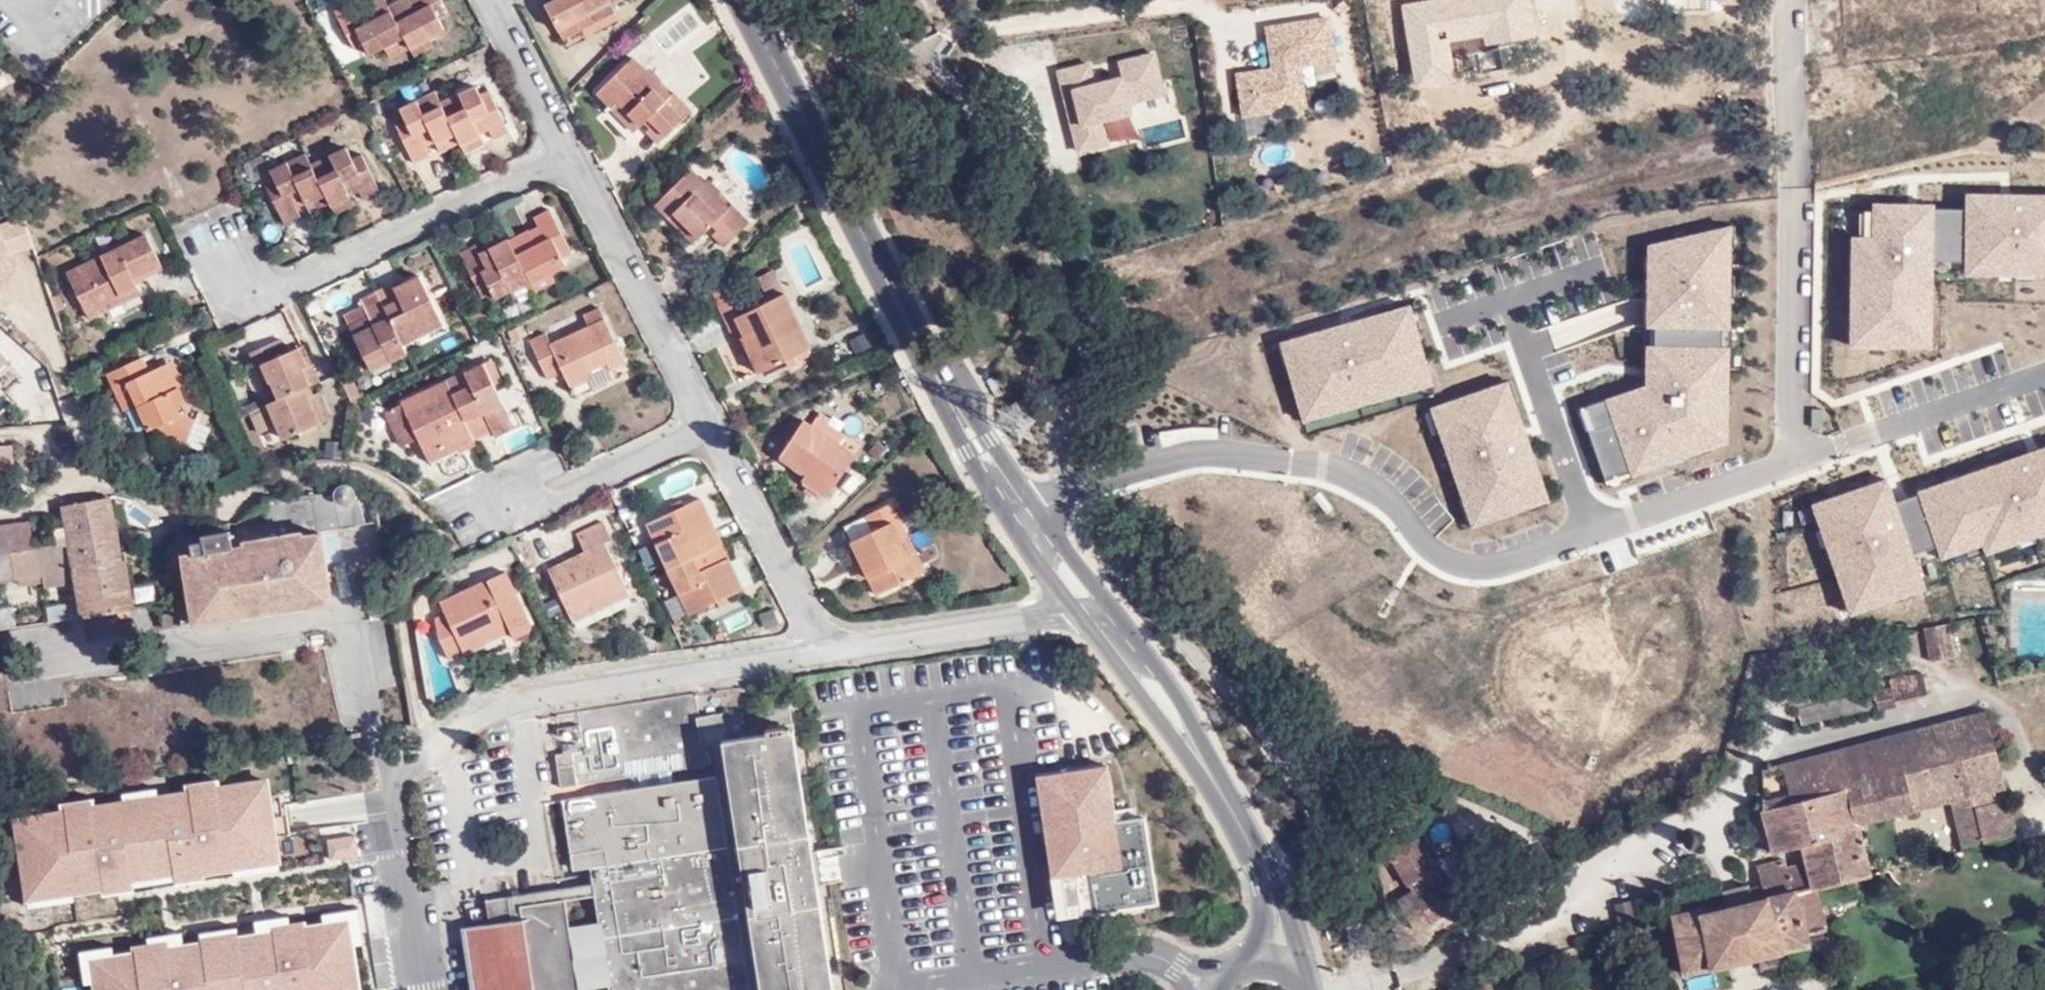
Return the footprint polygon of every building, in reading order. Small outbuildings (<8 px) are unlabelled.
[(384,0),(372,0),(354,10),(350,2),(334,10),(353,49),(363,44),(369,56),(384,48),(404,38),(387,6),(384,0)] [(449,13),(442,0),(399,0),(387,6),(404,38),(409,47),(410,49),(430,38),(445,30),(439,18),(449,13)] [(545,4),(559,31),(610,4),(617,0),(553,0),(545,4)] [(1343,72),(1333,13),(1265,25),(1272,67),(1237,73),(1245,115),(1289,107),(1291,119),(1313,115),(1306,78),(1343,72)] [(390,57),(409,47),(404,38),(384,48),(390,57)] [(414,56),(433,46),(430,38),(410,49),(414,56)] [(1167,96),(1154,50),(1116,60),(1121,77),(1095,84),(1089,63),(1055,72),(1077,155),(1110,146),(1104,125),(1133,117),(1130,106),(1167,96)] [(653,124),(666,137),(692,110),(674,92),(671,94),(634,57),(597,93),(611,107),(617,102),(641,125),(648,118),(653,124)] [(508,131),(488,90),(480,94),(476,85),(440,103),(455,134),(461,145),(480,135),(479,134),(489,130),(493,138),(508,131)] [(440,103),(435,92),(400,109),(405,121),(396,125),(411,158),(413,163),(430,155),(426,146),(435,142),(436,143),(455,134),(440,103)] [(634,132),(641,125),(617,102),(611,107),(610,109),(634,132)] [(658,144),(666,137),(653,124),(646,131),(658,144)] [(465,153),(484,143),(480,135),(461,145),(465,153)] [(380,192),(361,153),(352,158),(346,146),(310,163),(317,177),(326,195),(330,203),(331,207),(351,197),(350,195),(359,191),(364,200),(380,192)] [(326,195),(317,177),(310,163),(305,153),(270,170),(276,182),(266,187),(284,225),(301,216),(296,208),(306,204),(326,195)] [(704,181),(691,169),(654,205),(668,219),(674,214),(699,238),(707,230),(711,226),(715,231),(712,235),(724,247),(750,221),(731,203),(729,206),(718,195),(704,181)] [(708,177),(704,181),(718,195),(722,191),(708,177)] [(310,212),(330,203),(326,195),(306,204),(310,212)] [(355,205),(351,197),(331,207),(335,215),(355,205)] [(1845,355),(1931,357),(1930,276),(2044,276),(2044,199),(1961,200),(1960,212),(1869,212),(1869,243),(1847,243),(1845,355)] [(572,252),(549,209),(533,217),(537,225),(529,230),(528,228),(508,239),(530,281),(532,284),(567,266),(563,257),(572,252)] [(1642,251),(1641,350),(1724,352),(1728,229),(1642,251)] [(10,273),(8,266),(12,265),(0,232),(0,277),(10,273)] [(161,264),(147,235),(67,274),(89,318),(108,309),(105,304),(138,287),(137,283),(134,278),(161,264)] [(508,239),(508,238),(480,252),(476,244),(459,252),(482,297),(491,293),(494,299),(530,281),(508,239)] [(163,270),(161,264),(134,278),(137,283),(163,270)] [(769,300),(785,293),(774,269),(757,277),(769,300)] [(444,323),(419,274),(393,287),(391,283),(376,290),(403,343),(444,323)] [(138,287),(105,304),(108,309),(141,293),(138,287)] [(403,343),(376,290),(360,299),(362,305),(368,315),(348,325),(371,372),(408,353),(403,343)] [(812,347),(785,293),(769,300),(726,321),(735,340),(741,338),(750,333),(768,369),(786,360),(789,366),(797,362),(794,356),(812,347)] [(368,315),(362,305),(343,315),(348,325),(368,315)] [(610,370),(626,362),(599,307),(583,314),(588,326),(551,344),(545,332),(529,340),(548,380),(563,372),(571,389),(587,381),(584,374),(606,363),(610,370)] [(1404,312),(1277,346),(1296,428),(1425,394),(1404,312)] [(768,369),(750,333),(741,338),(758,373),(768,369)] [(856,353),(870,347),(864,334),(850,340),(856,353)] [(251,351),(272,401),(309,385),(318,381),(301,346),(287,352),(281,339),(251,351)] [(1641,393),(1577,414),(1602,491),(1722,448),(1724,352),(1641,350),(1641,393)] [(9,361),(0,351),(0,370),(9,361)] [(142,357),(107,373),(114,389),(126,383),(137,406),(148,431),(202,451),(211,427),(206,425),(194,421),(195,419),(180,413),(177,406),(186,402),(168,363),(149,372),(142,357)] [(494,435),(514,425),(483,362),(446,379),(474,441),(493,432),(494,435)] [(1002,381),(993,366),(976,375),(984,391),(1002,381)] [(418,438),(427,457),(456,442),(461,452),(476,444),(476,443),(474,441),(446,379),(400,401),(401,403),(418,438)] [(125,412),(137,406),(126,383),(114,389),(125,412)] [(278,424),(284,438),(320,423),(325,421),(325,420),(329,418),(319,392),(313,394),(309,385),(272,401),(268,403),(269,404),(278,424)] [(1504,385),(1424,412),(1461,531),(1542,505),(1504,385)] [(418,438),(401,403),(383,412),(400,446),(418,438)] [(259,433),(278,424),(269,404),(250,412),(259,433)] [(856,454),(804,419),(780,456),(806,474),(832,491),(856,454)] [(0,447),(0,472),(14,471),(12,446),(0,447)] [(1893,506),(1911,565),(1935,558),(1939,570),(2044,533),(2044,451),(1893,506)] [(832,491),(806,474),(802,479),(828,497),(832,491)] [(1886,482),(1809,507),(1844,624),(1921,599),(1911,565),(1893,506),(1886,482)] [(366,523),(360,500),(357,501),(352,501),(353,499),(355,495),(354,491),(352,487),(350,485),(347,484),(344,484),(335,486),(326,493),(264,500),(267,523),(236,528),(239,545),(321,532),(321,530),(366,523)] [(109,496),(64,505),(70,542),(77,583),(83,617),(135,608),(134,605),(161,601),(157,581),(130,585),(126,559),(120,560),(109,496)] [(645,523),(667,570),(723,543),(701,497),(645,523)] [(876,595),(926,571),(893,502),(865,515),(873,531),(850,542),(859,560),(867,577),(876,595)] [(70,542),(35,547),(33,547),(30,521),(0,525),(0,582),(42,576),(44,588),(77,583),(70,542)] [(548,569),(570,617),(628,589),(605,542),(612,539),(603,521),(576,534),(584,552),(548,569)] [(233,547),(229,522),(202,527),(203,533),(204,541),(192,543),(193,553),(233,547)] [(332,602),(321,532),(239,545),(233,547),(193,553),(183,554),(190,597),(194,623),(332,602)] [(744,589),(723,543),(667,570),(678,595),(665,601),(674,620),(687,614),(688,615),(744,589)] [(860,581),(867,577),(859,560),(852,563),(860,581)] [(532,626),(531,624),(506,570),(439,602),(444,613),(434,617),(439,638),(449,660),(511,631),(514,638),(531,631),(531,628),(532,626)] [(628,589),(570,617),(573,623),(631,596),(628,589)] [(761,612),(767,629),(780,624),(770,598),(757,603),(761,612)] [(47,607),(49,621),(82,617),(79,601),(77,602),(75,602),(47,607)] [(16,628),(14,607),(0,608),(0,631),(16,628)] [(1952,658),(1942,624),(1920,629),(1930,664),(1952,658)] [(1871,691),(1872,701),(1889,697),(1891,701),(1925,693),(1921,672),(1885,680),(1886,687),(1871,691)] [(1873,707),(1872,701),(1871,691),(1871,690),(1797,706),(1800,723),(1873,707)] [(710,742),(726,739),(721,712),(696,717),(701,746),(711,744),(710,742)] [(1850,830),(1856,829),(1855,827),(1946,804),(1957,854),(2010,840),(1999,801),(1981,805),(1980,794),(2003,788),(1982,714),(1916,732),(1925,770),(1839,792),(1850,830)] [(468,927),(477,989),(579,989),(569,926),(565,899),(594,895),(598,921),(608,985),(609,989),(833,989),(793,729),(786,730),(785,725),(765,729),(766,733),(726,739),(710,742),(711,744),(716,774),(562,799),(573,870),(590,867),(593,882),(507,896),(509,906),(487,910),(489,923),(468,927)] [(1814,890),(1868,876),(1856,829),(1850,830),(1839,792),(1925,770),(1916,732),(1754,777),(1770,850),(1800,843),(1805,862),(1783,867),(1789,897),(1814,891),(1814,890)] [(555,754),(560,787),(577,785),(572,752),(555,754)] [(1107,768),(1039,777),(1053,879),(1060,918),(1096,912),(1158,903),(1145,819),(1115,823),(1107,768)] [(185,791),(186,797),(221,791),(220,786),(219,779),(184,784),(185,791)] [(14,821),(26,897),(28,896),(73,890),(73,894),(89,891),(102,889),(101,878),(131,874),(130,864),(172,858),(173,867),(203,863),(204,873),(213,872),(234,869),(233,865),(278,858),(280,857),(274,819),(270,797),(268,782),(236,787),(236,784),(220,786),(221,791),(186,797),(185,791),(153,797),(123,801),(96,805),(97,811),(62,816),(61,811),(45,813),(46,817),(14,821)] [(122,794),(123,801),(153,797),(151,789),(122,794)] [(281,795),(270,797),(274,819),(284,818),(281,795)] [(61,811),(62,816),(97,811),(96,805),(95,798),(60,803),(61,811)] [(12,811),(14,821),(46,817),(45,813),(44,806),(12,811)] [(353,857),(380,852),(377,836),(351,841),(353,857)] [(1414,931),(1448,918),(1417,838),(1383,851),(1414,931)] [(842,878),(836,849),(814,854),(820,883),(842,878)] [(173,867),(172,858),(130,864),(131,874),(101,878),(102,889),(103,896),(133,891),(133,886),(175,880),(175,884),(205,880),(204,873),(203,863),(173,867)] [(279,868),(278,858),(233,865),(234,869),(234,875),(279,868)] [(1803,935),(1825,929),(1814,891),(1789,897),(1783,867),(1780,859),(1754,865),(1757,885),(1719,892),(1722,905),(1669,914),(1681,972),(1807,947),(1803,935)] [(28,896),(29,907),(74,900),(73,894),(73,890),(28,896)] [(485,900),(487,910),(509,906),(507,896),(485,900)] [(1633,900),(1612,906),(1619,932),(1640,930),(1633,900)] [(348,921),(352,945),(362,943),(357,909),(322,914),(324,924),(348,921)] [(274,928),(289,926),(288,916),(263,920),(265,933),(275,932),(274,928)] [(96,989),(359,989),(352,945),(348,921),(324,924),(304,926),(304,924),(295,925),(289,926),(274,928),(275,932),(265,933),(238,937),(202,943),(175,947),(165,949),(164,945),(149,948),(143,949),(135,950),(136,953),(116,957),(91,961),(95,985),(96,989)] [(598,921),(569,926),(579,989),(608,985),(598,921)] [(202,943),(238,937),(236,928),(200,933),(202,943)] [(165,949),(175,947),(173,934),(147,938),(149,948),(164,945),(165,949)] [(91,961),(116,957),(114,947),(80,952),(85,987),(95,985),(91,961)]
